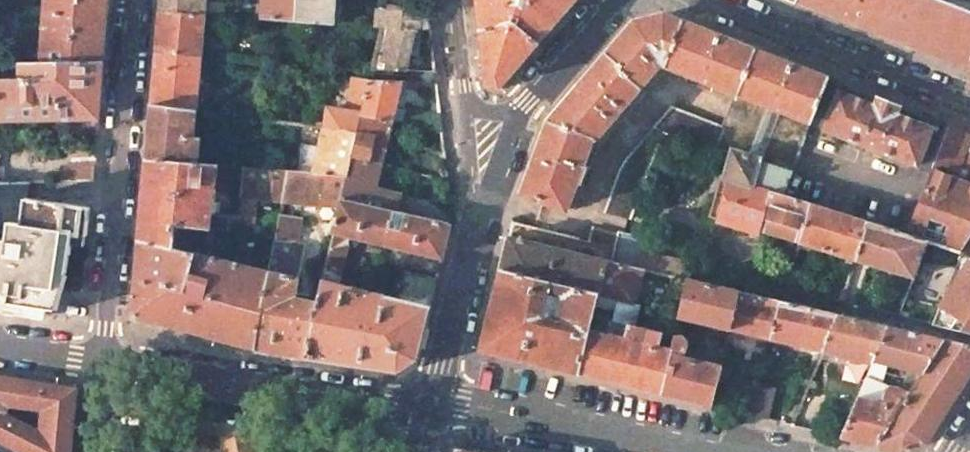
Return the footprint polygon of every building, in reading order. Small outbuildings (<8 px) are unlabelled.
[(109,0),(46,0),(41,63),(64,63),(103,63),(107,16),(109,0)] [(159,12),(205,15),(206,0),(160,0),(159,12)] [(295,0),(263,0),(261,19),(293,21),(295,0)] [(293,21),(333,24),(335,0),(295,0),(293,21)] [(481,31),(513,22),(510,0),(477,0),(481,31)] [(538,43),(575,0),(531,0),(518,16),(516,24),(538,43)] [(795,3),(850,25),(966,70),(969,71),(969,8),(948,0),(796,0),(795,3)] [(381,27),(415,29),(416,11),(375,8),(374,27),(381,27)] [(159,12),(155,54),(201,57),(205,15),(159,12)] [(626,31),(606,55),(647,90),(663,72),(682,23),(664,16),(634,22),(626,31)] [(487,85),(499,88),(538,43),(516,24),(513,22),(481,31),(487,85)] [(719,37),(682,23),(663,72),(734,100),(755,51),(719,37)] [(371,70),(406,72),(415,29),(381,27),(371,70)] [(793,66),(755,51),(734,100),(808,129),(810,124),(827,79),(793,66)] [(154,63),(151,105),(196,111),(201,57),(155,54),(154,63)] [(581,84),(550,122),(593,138),(600,145),(647,90),(606,55),(581,84)] [(59,119),(64,63),(41,63),(20,63),(20,79),(0,79),(0,120),(59,119)] [(102,75),(103,63),(64,63),(59,119),(99,118),(102,75)] [(361,113),(369,80),(353,78),(347,112),(328,109),(325,128),(357,132),(361,113)] [(841,85),(827,79),(810,124),(824,129),(839,92),(841,85)] [(361,113),(392,120),(402,81),(369,80),(361,113)] [(875,106),(839,92),(824,129),(917,165),(931,128),(897,115),(899,107),(888,103),(877,98),(875,106)] [(148,133),(146,160),(197,167),(200,138),(194,136),(196,111),(151,105),(148,133)] [(627,218),(630,219),(658,144),(672,148),(676,138),(715,153),(732,151),(792,171),(799,152),(725,123),(723,128),(672,107),(627,159),(620,171),(605,213),(627,218)] [(352,155),(383,162),(392,120),(361,113),(357,132),(352,155)] [(535,158),(522,194),(566,209),(574,210),(600,145),(593,138),(550,122),(535,158)] [(936,162),(969,176),(969,134),(949,126),(936,162)] [(311,182),(345,187),(352,155),(357,132),(325,128),(324,128),(311,182)] [(792,171),(732,151),(724,179),(730,181),(719,220),(759,233),(760,230),(800,242),(811,203),(783,194),(792,171)] [(342,198),(450,224),(449,207),(376,189),(383,162),(352,155),(345,187),(342,198)] [(142,201),(139,239),(176,248),(178,226),(204,229),(210,230),(210,227),(217,170),(197,167),(146,160),(142,201)] [(936,162),(908,234),(922,239),(958,251),(969,232),(969,176),(936,162)] [(93,181),(94,166),(60,168),(61,184),(93,181)] [(40,185),(39,171),(23,172),(24,186),(26,186),(40,185)] [(240,198),(283,202),(287,179),(243,173),(240,198)] [(287,179),(283,202),(340,207),(342,198),(345,187),(311,182),(287,179)] [(25,202),(26,186),(24,186),(0,188),(0,242),(21,246),(25,202)] [(349,236),(442,259),(450,224),(342,198),(340,207),(334,233),(349,236)] [(90,208),(25,202),(21,246),(0,242),(0,301),(6,302),(6,308),(46,315),(50,289),(55,289),(61,241),(63,232),(87,236),(90,208)] [(868,221),(811,203),(800,242),(856,260),(868,221)] [(270,271),(299,278),(305,245),(297,243),(302,218),(280,215),(270,271)] [(908,234),(868,221),(856,260),(910,277),(922,239),(908,234)] [(615,249),(619,233),(594,226),(590,242),(609,248),(615,249)] [(204,229),(201,246),(211,248),(215,227),(210,227),(210,230),(204,229)] [(958,251),(969,255),(969,232),(958,251)] [(349,236),(334,233),(323,281),(338,284),(340,282),(349,245),(347,243),(349,236)] [(643,270),(688,280),(691,264),(642,252),(645,239),(623,234),(619,233),(615,249),(609,248),(606,261),(643,270)] [(509,237),(500,271),(598,294),(606,261),(509,237)] [(192,332),(255,349),(270,271),(176,248),(139,239),(132,316),(192,332)] [(958,251),(932,324),(969,333),(969,255),(958,251)] [(627,301),(633,303),(643,270),(606,261),(598,294),(627,301)] [(298,355),(307,357),(318,303),(304,300),(303,305),(293,304),(299,278),(270,271),(255,349),(298,355)] [(398,299),(430,306),(437,278),(405,271),(398,299)] [(589,330),(598,294),(500,271),(481,350),(534,363),(578,373),(589,330)] [(729,330),(737,292),(688,280),(679,318),(729,330)] [(397,371),(418,357),(430,306),(398,299),(385,296),(383,307),(365,302),(367,291),(338,284),(323,281),(318,303),(307,357),(378,368),(397,371)] [(771,339),(781,301),(737,292),(729,330),(771,339)] [(823,352),(838,314),(784,301),(781,301),(771,339),(823,352)] [(823,352),(872,363),(873,362),(888,326),(838,314),(823,352)] [(624,384),(662,393),(672,350),(659,346),(662,333),(628,325),(624,338),(589,330),(578,373),(624,384)] [(921,373),(943,338),(923,334),(888,326),(873,362),(921,373)] [(969,372),(969,345),(943,338),(921,373),(909,392),(908,393),(875,445),(890,449),(901,451),(924,442),(938,421),(969,372)] [(697,402),(711,405),(720,365),(684,356),(687,344),(674,341),(672,350),(662,393),(697,402)] [(921,373),(873,362),(872,363),(865,381),(896,389),(904,391),(909,392),(921,373)] [(11,446),(24,451),(70,451),(75,390),(0,378),(0,440),(11,446)] [(865,381),(858,400),(885,405),(884,400),(886,394),(890,391),(896,389),(865,381)] [(759,384),(751,415),(768,419),(775,388),(759,384)] [(866,443),(875,445),(908,393),(904,391),(896,389),(890,391),(886,394),(884,400),(885,405),(858,400),(842,437),(866,443)]
